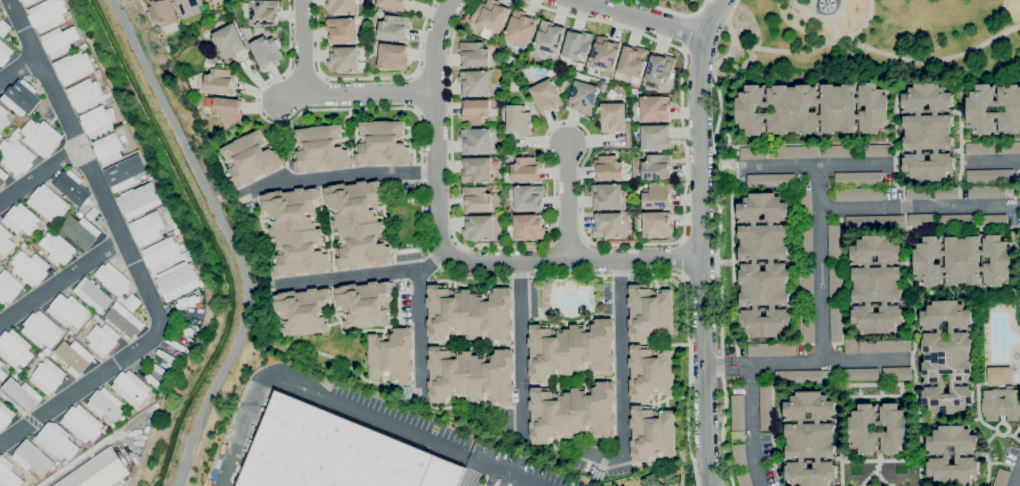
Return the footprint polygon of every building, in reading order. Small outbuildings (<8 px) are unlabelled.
[(44,9),(60,0),(62,0),(68,11),(53,18),(56,24),(39,33),(36,27),(34,28),(33,26),(29,18),(28,16),(31,15),(28,10),(41,3),(44,9)] [(150,1),(153,0),(158,0),(158,1),(160,0),(171,0),(179,22),(176,23),(179,30),(166,34),(164,27),(163,28),(161,23),(154,25),(151,15),(148,16),(147,12),(150,11),(148,7),(152,6),(150,1)] [(183,19),(176,0),(201,0),(205,10),(200,12),(200,13),(183,19)] [(249,25),(249,17),(244,17),(244,4),(250,3),(249,1),(278,0),(279,12),(276,12),(277,25),(249,25)] [(328,2),(328,0),(356,0),(357,13),(327,14),(327,10),(326,10),(326,2),(328,2)] [(377,5),(378,0),(407,0),(404,12),(377,5)] [(476,23),(488,0),(496,0),(500,2),(499,5),(502,6),(502,5),(511,9),(499,34),(493,31),(489,40),(480,35),(484,27),(476,23)] [(527,46),(505,38),(515,9),(519,11),(519,10),(526,13),(525,16),(537,20),(527,46)] [(405,41),(378,38),(380,21),(385,21),(386,15),(410,17),(409,29),(406,29),(405,41)] [(357,43),(329,43),(328,30),(327,30),(327,18),(356,18),(357,43)] [(4,37),(0,34),(0,22),(2,19),(12,28),(4,37)] [(557,54),(534,48),(542,19),(554,22),(553,26),(556,27),(557,25),(565,28),(557,54)] [(226,60),(212,34),(233,22),(246,47),(238,51),(237,50),(234,52),(236,54),(226,60)] [(52,59),(49,53),(48,54),(43,42),(44,42),(41,36),(60,27),(63,32),(74,26),(80,38),(70,43),(71,45),(73,44),(75,48),(52,59)] [(578,60),(562,55),(569,30),(582,34),(583,32),(592,34),(586,58),(581,56),(580,59),(578,59),(578,60)] [(262,68),(261,67),(249,43),(264,35),(267,40),(273,37),(274,40),(277,38),(282,46),(279,48),(284,58),(273,64),(272,63),(262,68)] [(613,70),(589,64),(597,36),(602,37),(603,36),(609,38),(608,41),(620,44),(613,70)] [(1,67),(0,65),(0,39),(14,51),(9,56),(10,56),(9,57),(10,58),(3,67),(2,66),(1,67)] [(462,67),(462,54),(461,54),(460,43),(484,42),(484,49),(489,49),(490,67),(462,67)] [(406,70),(378,67),(381,43),(407,45),(406,56),(407,56),(406,70)] [(641,78),(617,71),(619,64),(625,45),(637,48),(637,47),(649,50),(646,60),(646,61),(641,78)] [(358,71),(329,72),(328,67),(327,67),(327,60),(330,60),(330,47),(358,47),(358,71)] [(64,86),(61,79),(60,80),(55,69),(57,69),(54,63),(80,50),(82,55),(87,52),(93,65),(95,70),(64,86)] [(661,84),(645,79),(651,54),(658,56),(658,55),(664,57),(664,55),(676,58),(672,72),(675,73),(673,79),(670,78),(669,81),(664,79),(663,82),(661,82),(661,84)] [(229,94),(204,92),(205,74),(211,75),(211,68),(216,68),(216,64),(223,64),(223,69),(230,70),(230,74),(234,74),(234,82),(230,82),(229,94)] [(467,96),(462,96),(462,83),(459,83),(459,76),(460,76),(460,72),(468,71),(490,71),(490,96),(467,96)] [(78,112),(75,106),(74,107),(68,96),(70,95),(67,90),(90,78),(92,83),(97,81),(104,94),(110,91),(112,94),(78,112)] [(541,114),(530,88),(552,78),(564,104),(554,109),(553,109),(541,114)] [(20,116),(0,99),(4,94),(11,85),(12,87),(19,80),(21,81),(23,79),(37,90),(35,93),(42,99),(29,115),(24,111),(20,116)] [(591,115),(586,114),(586,115),(579,113),(580,111),(567,107),(575,80),(599,87),(591,115)] [(819,135),(819,133),(817,133),(817,131),(813,131),(813,132),(798,133),(798,131),(790,132),(790,133),(775,133),(775,132),(770,132),(770,134),(765,134),(765,133),(762,133),(762,134),(747,135),(747,128),(735,128),(735,121),(738,121),(737,99),(735,99),(735,92),(740,92),(740,91),(746,91),(746,84),(760,84),(760,87),(764,87),(764,85),(769,85),(769,87),(774,87),(774,85),(789,85),(789,87),(797,86),(797,85),(812,84),(812,86),(818,86),(817,82),(821,82),(821,85),(823,85),(822,84),(835,84),(835,86),(843,86),(843,84),(856,83),(856,81),(859,81),(859,86),(861,86),(861,85),(863,85),(863,81),(878,81),(878,88),(884,88),(884,95),(888,94),(888,117),(889,117),(889,125),(879,125),(879,132),(864,132),(864,131),(862,131),(862,133),(860,133),(860,134),(857,134),(857,132),(855,132),(844,132),(844,131),(836,131),(836,132),(824,132),(824,131),(822,131),(822,135),(819,135)] [(938,182),(938,178),(919,179),(919,183),(911,183),(911,172),(904,172),(904,158),(906,158),(906,154),(904,154),(902,154),(902,149),(904,149),(904,137),(906,137),(906,129),(904,129),(903,116),(901,116),(901,110),(905,110),(905,108),(902,108),(902,93),(906,93),(906,82),(913,82),(913,87),(915,87),(915,83),(940,83),(940,86),(945,86),(945,92),(952,92),(953,107),(950,107),(950,109),(953,109),(954,115),(952,115),(952,127),(950,128),(950,135),(953,135),(953,148),(954,148),(954,152),(951,152),(951,157),(954,157),(954,171),(947,171),(948,182),(938,182)] [(1019,131),(1019,133),(1005,133),(1005,132),(1000,132),(1000,133),(999,133),(999,134),(995,134),(995,132),(993,132),(993,133),(991,133),(991,135),(977,135),(977,128),(966,128),(966,120),(969,120),(969,100),(963,100),(963,92),(971,92),(970,90),(977,90),(976,84),(990,84),(990,85),(1000,85),(1000,86),(1004,86),(1004,84),(1019,84),(1019,86),(1019,131)] [(641,121),(640,97),(664,96),(664,97),(671,97),(671,108),(669,108),(669,120),(663,120),(663,121),(641,121)] [(236,124),(217,122),(218,115),(212,115),(214,97),(239,100),(239,101),(241,101),(239,112),(242,112),(241,120),(236,120),(236,124)] [(466,124),(466,120),(461,121),(461,113),(463,113),(463,100),(490,100),(490,117),(488,117),(488,119),(485,119),(485,124),(466,124)] [(614,132),(602,133),(601,103),(625,103),(626,131),(614,131),(614,132)] [(10,121),(0,132),(0,105),(9,112),(6,116),(9,119),(9,120),(10,121)] [(91,139),(88,133),(87,134),(86,132),(81,122),(82,121),(80,116),(103,105),(106,110),(108,109),(112,107),(115,112),(113,113),(115,117),(112,118),(113,121),(112,121),(115,127),(91,139)] [(520,136),(520,132),(508,133),(507,105),(522,105),(526,105),(526,113),(531,113),(531,124),(532,124),(532,127),(531,127),(532,136),(520,136)] [(44,158),(23,140),(26,136),(22,133),(23,132),(21,131),(31,119),(37,124),(38,122),(41,124),(44,120),(64,137),(59,142),(60,143),(50,155),(48,153),(44,158)] [(398,166),(390,166),(390,164),(377,164),(377,166),(368,167),(368,164),(364,164),(364,165),(356,165),(356,143),(360,143),(360,140),(362,139),(362,136),(361,136),(361,131),(360,131),(359,122),(376,122),(376,121),(389,120),(389,122),(405,121),(405,135),(404,135),(404,140),(405,140),(411,146),(411,162),(406,162),(406,165),(398,165),(398,166)] [(308,173),(308,171),(295,172),(293,155),(294,155),(294,152),(298,151),(297,147),(300,147),(299,144),(298,144),(298,139),(297,139),(296,130),(312,128),(312,127),(325,125),(325,126),(341,124),(342,133),(341,134),(342,138),(341,138),(341,142),(349,149),(351,166),(346,166),(346,168),(338,169),(338,170),(330,171),(330,168),(317,169),(317,172),(308,173)] [(642,150),(641,126),(669,125),(669,134),(670,134),(670,137),(671,137),(671,149),(642,150)] [(17,177),(0,163),(0,156),(1,155),(0,154),(0,144),(1,145),(5,140),(8,142),(9,141),(13,144),(14,143),(8,138),(18,127),(20,129),(17,133),(20,135),(16,140),(36,157),(31,162),(32,163),(31,163),(32,164),(25,173),(24,172),(23,172),(22,171),(17,177)] [(236,191),(227,173),(228,173),(227,170),(230,168),(228,165),(231,164),(229,161),(228,162),(221,149),(235,142),(234,141),(247,134),(247,135),(261,128),(266,137),(265,137),(267,142),(266,142),(267,145),(277,148),(285,163),(280,165),(281,167),(273,171),(274,172),(267,176),(265,173),(254,179),(255,181),(247,185),(246,184),(242,186),(242,187),(238,189),(239,190),(236,191)] [(463,154),(463,141),(460,141),(460,133),(461,133),(461,129),(468,129),(491,129),(491,154),(463,154)] [(103,166),(100,160),(99,160),(99,159),(98,159),(94,150),(94,149),(94,148),(95,148),(93,143),(116,132),(124,149),(119,151),(122,157),(103,166)] [(966,154),(965,143),(995,142),(996,154),(966,154)] [(1001,142),(1019,142),(1019,154),(1001,154),(1001,142)] [(862,157),(862,145),(891,144),(892,156),(862,157)] [(740,159),(740,147),(764,147),(764,159),(740,159)] [(115,193),(112,187),(103,171),(139,154),(147,171),(134,177),(136,180),(139,179),(140,181),(115,193)] [(596,179),(596,167),(595,167),(595,160),(599,160),(599,156),(618,155),(618,162),(623,162),(623,180),(599,180),(599,179),(596,179)] [(642,179),(642,162),(647,162),(647,155),(671,155),(672,167),(668,167),(668,179),(642,179)] [(512,182),(511,164),(517,164),(516,157),(536,157),(536,161),(540,161),(541,169),(539,169),(539,181),(512,182)] [(462,183),(462,171),(463,171),(463,158),(491,158),(491,182),(462,183)] [(722,178),(722,170),(719,170),(718,158),(736,158),(736,177),(722,178)] [(6,181),(0,189),(0,168),(9,176),(5,181),(6,181)] [(91,221),(79,210),(80,208),(52,184),(64,170),(67,173),(70,169),(82,180),(80,183),(92,194),(88,198),(90,200),(86,204),(92,209),(94,206),(100,211),(91,221)] [(966,183),(966,170),(1013,169),(1013,182),(966,183)] [(835,186),(835,173),(882,172),(882,185),(835,186)] [(748,188),(748,174),(794,174),(795,187),(748,188)] [(893,184),(892,174),(901,174),(901,184),(893,184)] [(128,220),(125,214),(124,214),(123,212),(122,212),(117,201),(118,200),(117,198),(121,196),(121,195),(134,188),(134,190),(153,181),(160,198),(160,199),(163,198),(165,202),(128,220)] [(351,270),(351,268),(338,269),(336,251),(337,251),(337,249),(341,248),(340,244),(343,243),(342,240),(340,241),(338,228),(334,229),(332,213),(334,213),(334,211),(326,205),(324,188),(329,187),(328,185),(345,183),(345,185),(357,184),(357,182),(367,181),(367,183),(371,182),(380,181),(381,192),(380,192),(381,198),(380,198),(380,201),(377,202),(377,206),(375,206),(376,209),(377,209),(379,222),(384,221),(385,230),(383,230),(384,235),(383,236),(383,239),(391,245),(393,262),(388,263),(389,264),(380,265),(380,267),(372,268),(371,265),(359,266),(359,269),(351,270)] [(53,227),(49,225),(51,222),(49,220),(45,224),(40,220),(43,216),(26,202),(31,197),(30,197),(39,186),(41,187),(44,183),(70,206),(67,210),(68,211),(58,222),(58,221),(53,227)] [(643,208),(643,193),(650,192),(650,183),(668,183),(668,184),(672,184),(672,194),(670,195),(671,208),(643,208)] [(594,209),(593,197),(591,197),(591,189),(592,189),(592,185),(599,185),(599,184),(621,184),(622,209),(594,209)] [(515,210),(515,208),(511,208),(510,198),(509,198),(509,189),(515,189),(515,185),(533,185),(533,186),(544,186),(544,198),(544,209),(515,210)] [(321,246),(328,252),(328,253),(329,253),(331,269),(326,270),(326,272),(318,273),(310,275),(310,272),(297,274),(297,276),(288,277),(288,275),(276,276),(274,260),(275,260),(274,255),(277,255),(276,251),(279,251),(279,248),(278,248),(276,236),(272,236),(270,222),(272,221),(271,218),(270,218),(264,212),(261,195),(266,195),(266,193),(275,192),(275,191),(283,190),(283,193),(295,191),(295,189),(305,187),(305,190),(317,188),(319,199),(317,199),(318,205),(317,205),(318,209),(315,209),(315,210),(314,210),(314,213),(313,213),(313,216),(315,216),(317,229),(321,228),(322,237),(321,237),(322,242),(319,243),(319,244),(319,246),(321,246)] [(492,211),(465,211),(464,199),(463,199),(462,187),(486,187),(486,193),(487,192),(487,193),(492,193),(492,211)] [(836,202),(835,189),(882,188),(882,201),(836,202)] [(784,338),(748,339),(747,327),(740,328),(740,313),(743,313),(743,311),(741,311),(741,309),(739,309),(739,305),(740,305),(740,304),(741,304),(740,293),(743,293),(743,284),(740,284),(740,270),(742,270),(742,265),(740,265),(740,263),(738,264),(738,260),(739,260),(739,258),(740,258),(740,247),(742,247),(742,238),(739,238),(739,226),(737,226),(737,222),(738,222),(738,220),(741,220),(741,218),(738,218),(738,203),(745,203),(745,192),(751,192),(751,193),(776,193),(776,196),(781,196),(781,202),(788,202),(789,217),(785,217),(786,221),(781,221),(781,225),(788,225),(788,237),(786,237),(786,246),(788,246),(789,259),(790,259),(790,263),(786,264),(786,269),(789,268),(789,283),(787,283),(787,292),(789,292),(789,305),(791,305),(791,309),(788,309),(788,311),(790,311),(791,327),(783,327),(784,338)] [(29,235),(27,233),(27,234),(24,232),(24,231),(22,229),(17,234),(2,220),(7,215),(6,214),(14,205),(17,207),(20,203),(40,220),(36,224),(38,225),(29,235)] [(140,247),(129,224),(158,210),(161,217),(162,217),(164,220),(163,221),(165,227),(160,230),(163,237),(140,247)] [(673,236),(643,237),(643,213),(671,212),(671,224),(674,224),(674,232),(673,232),(673,236)] [(623,237),(594,237),(594,226),(595,226),(595,213),(623,213),(623,237)] [(86,251),(59,228),(70,214),(80,222),(84,217),(101,232),(86,251)] [(908,226),(908,214),(934,214),(935,225),(908,226)] [(939,227),(939,215),(975,214),(975,226),(939,227)] [(983,227),(983,215),(1007,214),(1007,226),(983,227)] [(464,240),(464,236),(462,236),(462,229),(465,229),(465,216),(493,215),(494,240),(464,240)] [(515,240),(515,237),(511,237),(511,231),(508,231),(508,221),(514,221),(514,215),(537,215),(543,215),(543,227),(545,227),(545,234),(544,234),(544,239),(515,240)] [(846,229),(846,216),(904,215),(904,228),(846,229)] [(4,256),(0,252),(0,224),(12,234),(9,238),(15,244),(4,256)] [(57,266),(47,257),(51,253),(43,247),(42,248),(39,245),(40,244),(39,243),(49,231),(47,229),(50,225),(52,227),(52,228),(76,249),(71,254),(72,255),(64,265),(61,262),(57,266)] [(985,287),(981,287),(981,284),(967,284),(967,283),(959,283),(959,284),(946,284),(947,287),(942,287),(942,283),(939,283),(939,285),(924,286),(924,280),(919,280),(919,281),(912,281),(912,273),(916,273),(916,252),(912,252),(912,242),(918,242),(918,243),(924,243),(923,236),(938,236),(941,236),(941,235),(946,235),(946,237),(959,236),(959,238),(967,238),(967,236),(980,236),(980,234),(984,234),(984,235),(987,235),(1002,235),(1002,241),(1008,241),(1008,247),(1012,247),(1013,271),(1013,279),(1008,279),(1008,278),(1003,279),(1003,284),(988,284),(988,283),(985,283),(985,287)] [(860,335),(860,324),(853,324),(852,309),(856,309),(856,306),(853,306),(853,304),(852,304),(851,300),(853,300),(853,288),(855,288),(855,280),(853,280),(853,267),(851,267),(851,263),(855,263),(855,260),(852,260),(851,245),(859,245),(859,239),(864,239),(864,235),(889,235),(889,238),(896,238),(896,244),(902,244),(902,259),(899,259),(899,262),(903,262),(903,266),(901,266),(902,279),(899,279),(899,288),(902,288),(902,301),(904,301),(904,305),(900,305),(900,308),(903,308),(903,323),(900,323),(900,329),(895,329),(895,334),(889,335),(889,331),(866,331),(866,335),(860,335)] [(153,274),(150,267),(149,268),(144,256),(145,255),(142,250),(172,236),(176,243),(178,242),(181,250),(179,251),(181,253),(180,254),(181,255),(184,253),(183,253),(190,250),(192,255),(179,262),(179,261),(153,274)] [(33,287),(12,270),(15,267),(13,265),(13,264),(11,262),(13,260),(12,259),(13,258),(12,257),(16,252),(18,254),(21,250),(31,258),(35,253),(50,266),(46,271),(48,273),(37,285),(36,283),(33,287)] [(166,302),(163,295),(163,296),(159,288),(160,287),(156,280),(158,278),(157,275),(186,261),(185,259),(191,256),(192,260),(187,262),(188,264),(191,262),(199,279),(198,279),(199,281),(202,280),(204,286),(201,288),(200,286),(166,302)] [(121,297),(117,294),(116,295),(102,284),(103,282),(94,275),(103,264),(105,266),(108,262),(132,282),(128,286),(129,287),(121,297)] [(3,304),(0,302),(0,274),(5,269),(24,286),(20,291),(20,292),(10,304),(6,300),(3,304)] [(102,316),(73,291),(86,276),(114,300),(105,310),(104,309),(103,310),(105,312),(102,316)] [(346,330),(344,314),(346,314),(346,312),(344,312),(339,306),(338,304),(337,304),(335,288),(340,288),(340,286),(357,284),(357,286),(369,285),(369,282),(378,281),(378,283),(382,283),(382,282),(392,281),(393,292),(391,292),(392,302),(389,302),(389,307),(386,307),(387,310),(388,309),(389,315),(390,315),(391,325),(346,330)] [(500,345),(500,343),(490,343),(490,339),(487,339),(487,338),(484,338),(484,339),(470,339),(470,334),(457,334),(457,333),(453,333),(447,340),(429,340),(429,335),(428,335),(428,326),(427,327),(426,318),(429,318),(429,307),(427,307),(427,297),(429,297),(429,294),(428,284),(429,284),(440,284),(440,285),(446,285),(446,288),(450,288),(450,289),(454,289),(454,291),(456,291),(456,290),(463,290),(462,289),(471,289),(471,294),(478,294),(478,295),(484,295),(484,296),(487,296),(487,295),(493,290),(495,290),(495,288),(511,288),(511,293),(512,293),(512,303),(514,303),(514,309),(511,309),(511,322),(513,322),(514,331),(511,331),(511,345),(500,345)] [(632,341),(632,336),(630,336),(630,328),(628,328),(628,319),(631,319),(630,307),(628,307),(628,297),(629,297),(629,284),(641,284),(641,286),(647,285),(647,289),(651,289),(651,290),(654,290),(654,292),(658,292),(658,291),(663,291),(663,290),(672,289),(673,335),(664,335),(664,334),(659,334),(658,332),(656,332),(656,334),(650,340),(632,341)] [(542,309),(541,286),(552,285),(552,294),(550,294),(550,297),(549,297),(549,303),(550,303),(551,308),(542,309)] [(284,337),(283,321),(285,321),(285,319),(283,319),(276,312),(274,296),(279,295),(279,293),(296,291),(296,292),(308,291),(308,288),(317,287),(317,290),(330,288),(331,299),(330,299),(331,312),(326,313),(326,317),(328,316),(330,332),(284,337)] [(71,335),(68,332),(69,330),(66,327),(46,311),(51,306),(50,305),(60,293),(68,299),(71,295),(90,311),(87,316),(88,317),(77,329),(70,323),(68,326),(74,331),(71,335)] [(133,312),(123,303),(132,293),(142,302),(133,312)] [(931,416),(930,405),(923,405),(922,390),(925,390),(925,387),(923,387),(923,382),(925,382),(925,376),(923,376),(923,361),(925,361),(925,353),(923,353),(923,338),(924,338),(924,333),(922,333),(922,329),(923,329),(923,325),(921,326),(921,310),(928,310),(928,305),(933,305),(933,301),(959,300),(959,304),(964,304),(965,309),(972,309),(972,324),(970,324),(970,328),(971,328),(971,332),(969,332),(969,337),(971,337),(972,352),(969,352),(969,360),(972,360),(972,375),(970,376),(970,381),(972,381),(973,386),(971,386),(971,389),(973,389),(974,404),(971,404),(971,411),(967,411),(967,415),(959,415),(959,413),(938,414),(938,416),(931,416)] [(132,339),(130,338),(129,339),(125,336),(126,334),(104,316),(113,306),(123,315),(127,310),(145,325),(137,335),(134,339),(133,338),(132,339)] [(51,348),(44,342),(42,345),(43,346),(41,348),(40,347),(40,348),(21,331),(26,326),(23,324),(33,313),(35,314),(39,310),(64,331),(60,335),(61,336),(51,348)] [(532,381),(532,376),(531,376),(530,367),(529,368),(529,359),(531,359),(531,347),(529,347),(528,338),(530,337),(530,324),(541,324),(541,325),(547,325),(547,329),(551,329),(554,329),(555,332),(559,332),(558,330),(564,330),(564,329),(571,329),(571,325),(579,324),(579,325),(585,325),(585,327),(588,327),(588,326),(594,320),(596,320),(596,319),(611,318),(612,324),(613,324),(614,332),(615,332),(615,340),(612,340),(613,353),(615,353),(615,362),(614,362),(614,375),(603,375),(603,373),(593,374),(593,370),(589,370),(589,368),(580,369),(580,370),(573,370),(574,375),(565,375),(565,373),(559,374),(559,373),(556,373),(556,374),(548,381),(532,381)] [(103,358),(88,345),(92,341),(86,337),(97,324),(102,329),(106,324),(120,336),(117,341),(118,342),(117,343),(118,344),(109,354),(107,353),(103,358)] [(194,338),(173,331),(174,326),(177,327),(178,324),(190,328),(189,331),(195,333),(194,338)] [(402,385),(402,383),(392,383),(391,379),(387,379),(387,377),(385,377),(385,379),(370,379),(369,363),(368,363),(368,350),(369,350),(369,334),(378,334),(378,335),(384,335),(384,336),(387,336),(387,334),(390,334),(389,332),(393,329),(395,329),(395,328),(410,328),(411,333),(412,333),(412,342),(413,342),(413,350),(412,350),(412,362),(414,362),(414,371),(412,371),(412,385),(402,385)] [(7,362),(0,356),(0,338),(6,331),(9,333),(12,329),(32,346),(28,350),(34,355),(24,367),(20,364),(17,367),(21,370),(18,374),(20,375),(16,379),(13,376),(17,371),(15,370),(15,369),(7,362)] [(166,342),(169,337),(188,349),(186,353),(166,342)] [(845,353),(844,339),(858,338),(858,353),(845,353)] [(77,378),(67,370),(70,366),(54,352),(64,340),(71,346),(75,340),(95,357),(77,378)] [(859,353),(859,341),(910,340),(910,352),(859,353)] [(633,402),(632,396),(631,396),(631,388),(630,388),(630,380),(632,380),(631,367),(629,367),(629,358),(631,357),(631,345),(642,345),(642,346),(648,346),(648,349),(652,349),(652,351),(655,351),(655,352),(658,352),(658,351),(664,351),(664,350),(673,350),(674,395),(665,395),(665,394),(659,394),(659,393),(657,393),(657,394),(650,401),(633,402)] [(513,406),(502,406),(502,405),(493,405),(493,401),(489,401),(489,399),(486,399),(486,400),(480,400),(480,401),(471,401),(471,397),(464,397),(464,394),(459,394),(459,395),(454,395),(454,397),(449,403),(431,403),(431,397),(430,397),(430,389),(428,389),(428,381),(431,381),(431,368),(428,368),(428,359),(430,359),(430,346),(441,346),(441,347),(447,347),(447,350),(450,350),(450,351),(454,351),(454,353),(457,353),(457,352),(463,352),(463,351),(472,351),(472,355),(479,355),(479,356),(485,356),(485,357),(488,357),(488,356),(494,351),(496,351),(496,349),(512,349),(512,355),(513,355),(513,363),(515,363),(515,371),(513,371),(513,383),(515,383),(515,393),(513,393),(513,406)] [(47,356),(43,352),(47,347),(52,351),(47,356)] [(176,365),(156,354),(159,349),(179,360),(176,365)] [(48,396),(29,379),(33,375),(33,374),(43,363),(48,358),(67,374),(62,379),(63,380),(53,392),(52,391),(48,396)] [(169,380),(151,367),(154,363),(160,366),(163,362),(166,364),(168,361),(172,364),(170,366),(168,364),(164,370),(172,375),(169,380)] [(911,381),(883,381),(883,367),(911,367),(911,381)] [(986,367),(986,383),(1009,383),(1009,367),(986,367)] [(8,374),(2,381),(0,379),(0,368),(8,374)] [(843,381),(843,369),(878,368),(878,380),(843,381)] [(141,404),(135,399),(131,403),(127,400),(111,387),(115,382),(114,382),(123,371),(126,374),(129,370),(152,389),(148,393),(149,394),(141,404)] [(28,410),(1,387),(11,376),(22,386),(26,382),(43,398),(28,410)] [(556,437),(551,442),(548,442),(548,444),(532,444),(532,438),(531,438),(531,429),(530,429),(529,421),(532,421),(532,410),(530,410),(530,400),(532,400),(532,387),(543,386),(543,388),(549,388),(549,391),(553,391),(553,392),(557,392),(557,394),(560,394),(560,393),(565,393),(565,392),(572,392),(572,388),(581,388),(581,389),(587,389),(587,390),(590,390),(595,384),(598,384),(598,382),(614,382),(614,388),(615,388),(615,397),(616,397),(616,404),(613,404),(614,417),(616,417),(616,426),(614,426),(614,429),(615,429),(615,438),(614,438),(614,439),(603,439),(603,438),(594,438),(594,433),(590,433),(590,432),(587,432),(574,432),(575,438),(566,438),(566,437),(559,437),(559,434),(556,434),(556,437)] [(760,430),(759,383),(771,383),(773,430),(760,430)] [(1013,389),(1019,389),(1019,415),(1019,420),(1007,420),(1007,416),(1004,416),(1004,415),(1001,415),(1001,416),(998,416),(998,421),(986,421),(986,416),(983,416),(983,412),(982,412),(982,398),(983,398),(983,390),(994,390),(994,389),(1006,389),(1006,386),(1013,386),(1013,389)] [(115,421),(105,413),(101,418),(86,405),(91,400),(89,399),(98,389),(100,391),(104,387),(123,403),(119,407),(123,411),(115,421)] [(830,479),(830,485),(792,485),(792,480),(786,480),(786,465),(788,465),(788,462),(785,462),(785,458),(786,457),(786,455),(787,455),(787,445),(789,445),(789,436),(787,436),(786,425),(784,425),(784,419),(785,419),(785,418),(788,417),(788,416),(785,416),(785,401),(791,401),(791,390),(799,390),(799,392),(823,391),(823,395),(828,395),(829,400),(835,400),(836,416),(833,416),(833,417),(836,417),(836,419),(836,424),(835,424),(835,436),(833,436),(833,444),(835,444),(835,457),(837,457),(837,461),(834,461),(834,464),(836,464),(837,479),(830,479)] [(466,468),(459,485),(238,485),(276,391),(435,455),(434,456),(466,468)] [(735,440),(735,437),(732,437),(731,395),(744,395),(745,440),(735,440)] [(4,428),(0,433),(0,400),(16,414),(11,420),(12,420),(5,429),(4,428)] [(86,444),(79,437),(77,439),(60,423),(61,422),(60,422),(65,417),(64,416),(73,406),(75,408),(80,403),(104,425),(100,429),(102,431),(100,432),(101,433),(98,436),(97,436),(93,441),(90,439),(86,444)] [(882,453),(878,453),(878,451),(874,451),(874,453),(860,453),(860,447),(849,447),(849,441),(850,441),(850,417),(845,417),(845,411),(853,411),(853,410),(859,410),(859,403),(874,403),(874,406),(877,406),(881,406),(884,406),(884,403),(899,403),(899,409),(905,409),(905,416),(909,416),(909,441),(906,441),(906,447),(900,447),(900,453),(885,453),(885,451),(882,451),(882,453)] [(634,462),(634,457),(632,457),(632,448),(631,448),(630,440),(633,440),(633,428),(630,428),(630,418),(632,418),(632,405),(643,405),(643,407),(649,407),(649,410),(653,410),(653,411),(657,411),(657,413),(660,413),(660,412),(665,412),(665,410),(675,410),(676,456),(666,456),(666,455),(661,455),(661,453),(658,453),(658,455),(651,462),(634,462)] [(56,423),(70,435),(67,438),(79,448),(69,460),(60,453),(56,457),(35,439),(49,422),(56,423)] [(941,484),(941,485),(931,485),(931,476),(928,476),(928,461),(931,461),(931,458),(929,458),(929,453),(930,453),(930,449),(928,449),(928,436),(932,436),(932,423),(941,423),(941,425),(965,425),(965,429),(971,429),(971,434),(978,434),(978,449),(975,449),(975,453),(977,453),(977,457),(975,457),(975,460),(978,460),(978,474),(971,475),(971,480),(971,485),(964,485),(964,484),(941,484)] [(43,477),(31,466),(27,471),(11,457),(15,453),(14,452),(26,438),(55,463),(43,477)] [(735,469),(732,445),(745,443),(748,467),(735,469)] [(130,473),(111,485),(51,485),(110,445),(130,473)] [(24,481),(20,485),(0,485),(0,457),(2,455),(14,465),(11,470),(24,481)] [(1011,471),(1006,485),(992,485),(999,467),(1011,471)] [(749,471),(754,485),(739,485),(736,475),(749,471)]
